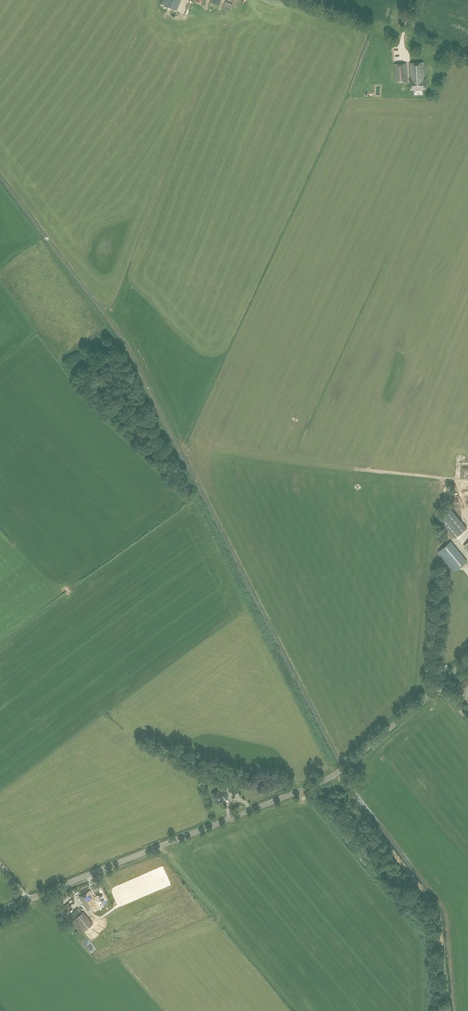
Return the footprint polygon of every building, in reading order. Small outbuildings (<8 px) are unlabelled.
[(411,84),(411,90),(417,89),(417,88),(426,88),(426,79),(424,79),(423,62),(410,63),(411,80),(410,80),(410,82),(409,82),(409,84),(411,84)] [(406,63),(398,63),(395,63),(395,82),(406,81),(406,63)] [(452,507),(440,516),(456,536),(467,527),(452,507)] [(438,551),(454,571),(467,561),(451,541),(438,551)] [(458,688),(462,692),(467,687),(467,678),(458,688)] [(233,794),(239,791),(235,784),(230,786),(233,794)] [(220,790),(212,793),(216,803),(224,800),(223,798),(228,795),(226,789),(220,791),(220,790)] [(80,896),(88,910),(98,905),(90,891),(80,896)] [(68,902),(61,907),(65,911),(71,907),(68,902)] [(76,905),(68,912),(73,918),(81,912),(76,905)] [(75,918),(85,930),(93,923),(83,911),(75,918)]
